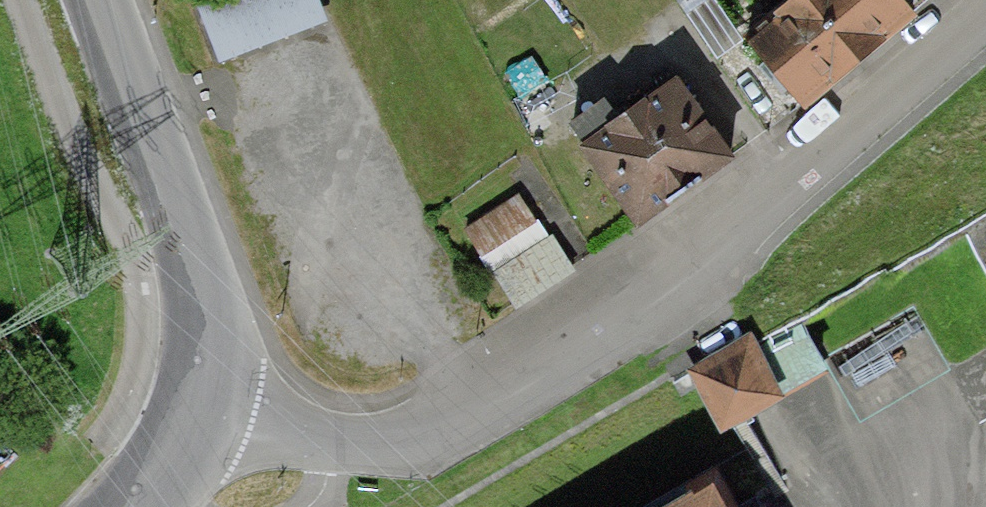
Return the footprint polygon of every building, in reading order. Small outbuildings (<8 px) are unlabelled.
[(315,0),(218,0),(202,6),(224,60),(323,22),(315,0)] [(903,0),(764,0),(725,33),(795,115),(915,14),(903,0)] [(731,168),(675,86),(575,155),(631,236),(731,168)] [(945,263),(985,331),(985,238),(945,263)] [(785,394),(751,338),(689,374),(723,431),(785,394)] [(700,471),(639,506),(722,506),(700,471)]
